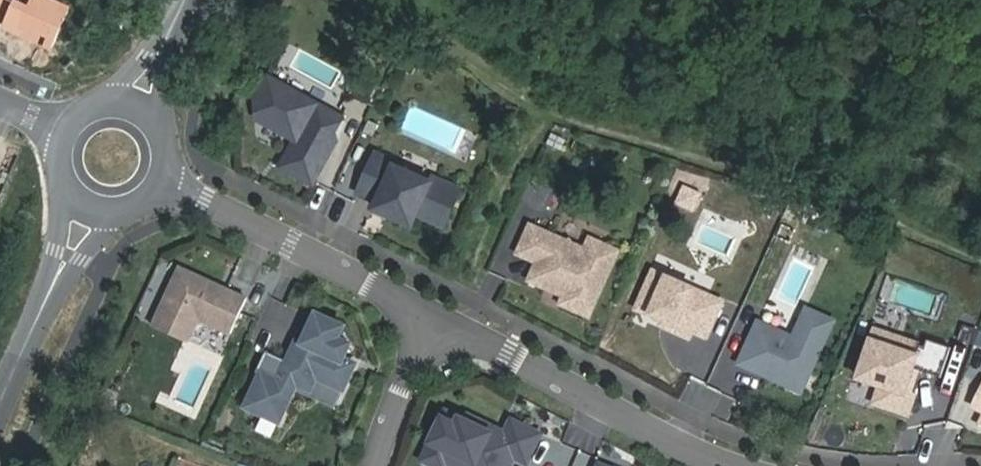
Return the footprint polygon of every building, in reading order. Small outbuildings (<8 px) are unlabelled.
[(18,5),(31,11),(21,34),(51,49),(70,10),(49,0),(8,0),(18,5)] [(7,28),(21,34),(31,11),(18,5),(7,28)] [(313,184),(337,141),(334,132),(342,118),(269,78),(254,105),(258,120),(287,135),(293,124),(302,128),(296,140),(281,167),(313,184)] [(293,124),(287,135),(296,140),(302,128),(293,124)] [(361,139),(370,143),(375,132),(366,128),(361,139)] [(418,214),(445,226),(458,197),(430,184),(427,189),(392,174),(394,170),(373,160),(358,193),(378,202),(375,210),(412,226),(418,214)] [(562,304),(589,316),(618,251),(591,239),(586,250),(531,226),(519,254),(538,263),(530,281),(565,296),(562,304)] [(247,298),(180,268),(154,327),(188,343),(199,319),(231,333),(247,298)] [(637,308),(663,320),(676,325),(674,330),(690,336),(693,329),(707,336),(722,302),(653,271),(637,308)] [(753,328),(737,363),(801,392),(834,320),(813,310),(796,348),(753,328)] [(266,351),(257,372),(261,374),(246,407),(279,422),(297,384),(311,390),(317,377),(344,390),(355,367),(343,361),(344,358),(351,344),(339,339),(345,326),(317,314),(303,344),(300,352),(294,349),(288,361),(266,351)] [(941,378),(951,348),(928,340),(925,347),(875,330),(858,378),(880,386),(874,403),(908,415),(914,396),(904,393),(913,368),(941,378)] [(300,352),(303,344),(297,341),(294,349),(300,352)] [(343,361),(355,367),(356,364),(344,358),(343,361)] [(540,434),(512,421),(506,434),(503,439),(491,433),(493,428),(468,416),(466,421),(446,412),(423,460),(436,465),(445,465),(446,464),(452,453),(479,465),(509,465),(513,456),(526,462),(540,434)] [(491,433),(503,439),(506,434),(493,428),(491,433)] [(452,453),(446,464),(451,465),(479,465),(452,453)]
